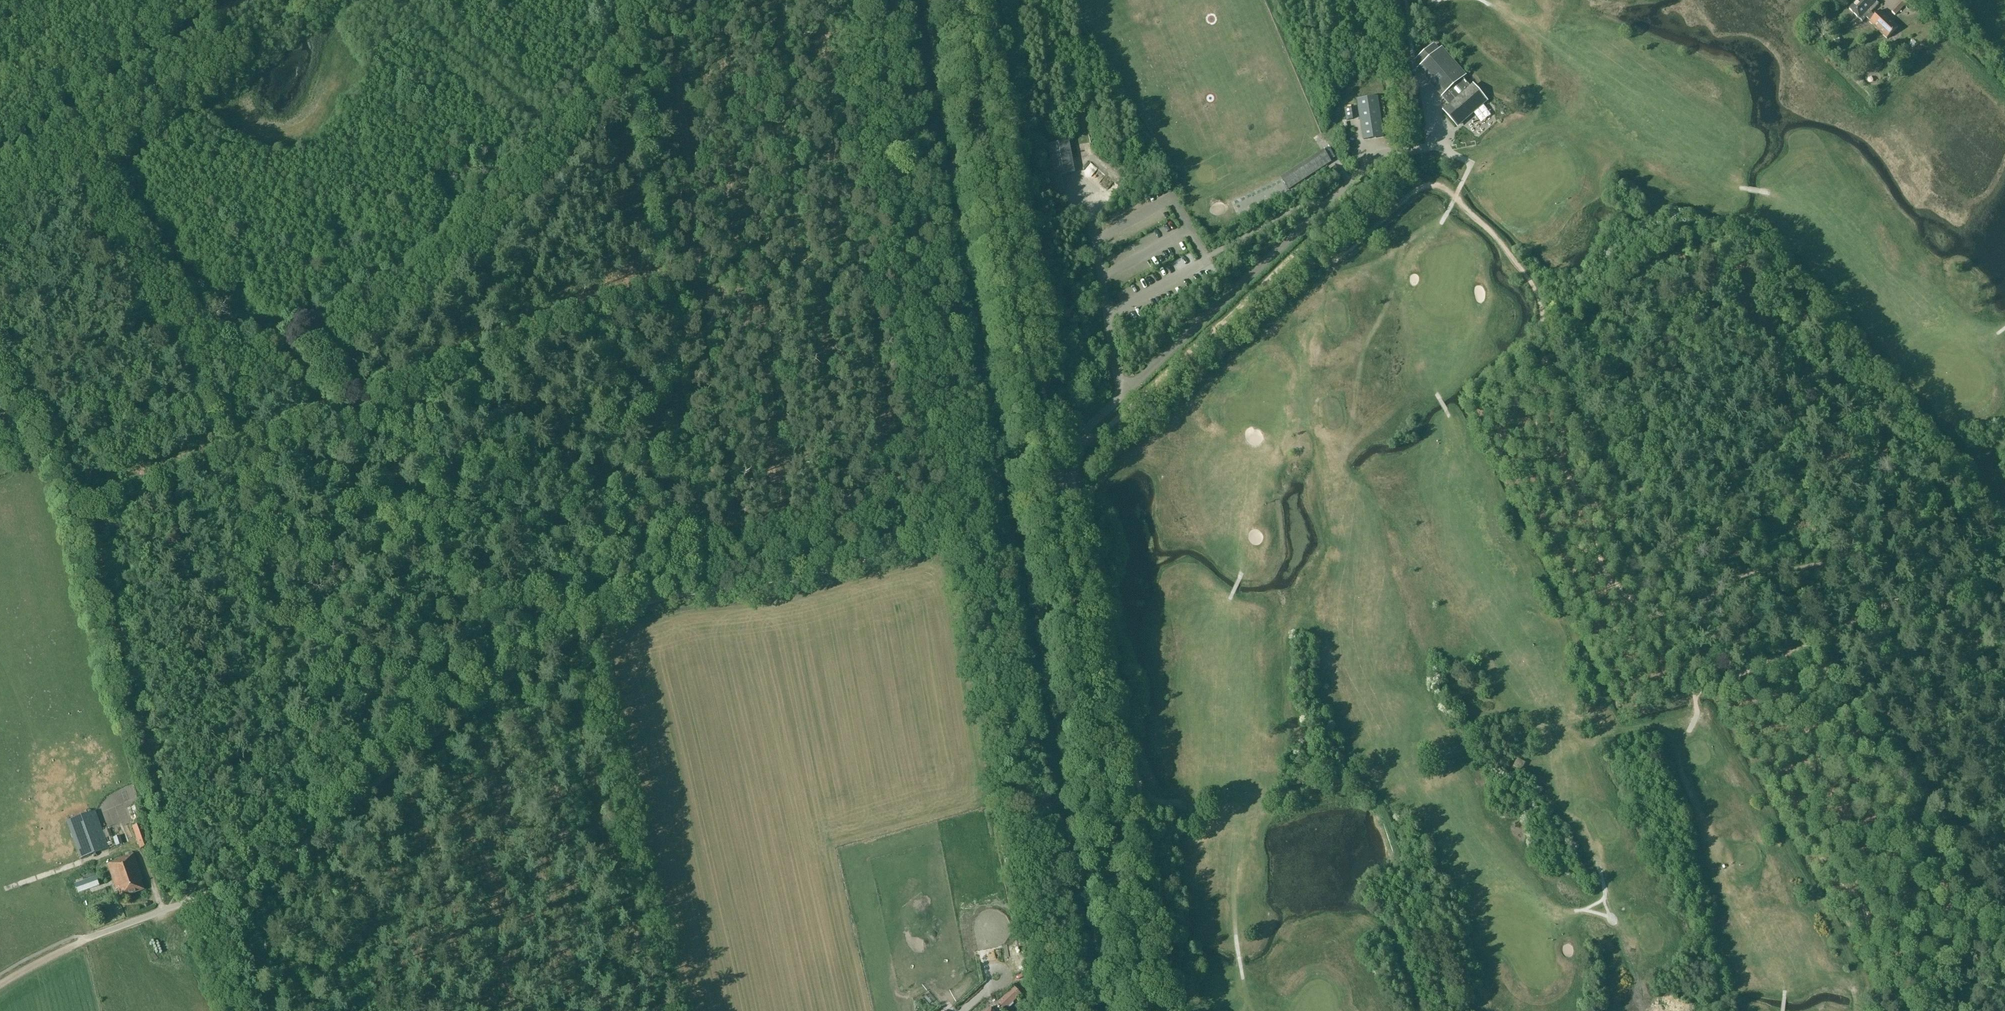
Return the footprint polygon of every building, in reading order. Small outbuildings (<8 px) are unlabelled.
[(1875,16),(1871,13),(1879,4),(1875,0),(1858,0),(1849,9),(1860,19),(1862,21),(1866,17),(1870,21),(1869,22),(1887,39),(1898,27),(1880,11),(1875,16)] [(1895,16),(1907,3),(1904,0),(1902,0),(1891,12),(1895,16)] [(1457,125),(1455,123),(1484,98),(1486,100),(1474,86),(1472,88),(1462,77),(1465,75),(1441,49),(1439,51),(1434,45),(1416,60),(1421,66),(1419,69),(1442,95),(1445,93),(1454,103),(1445,112),(1457,125)] [(1870,76),(1876,82),(1881,76),(1875,71),(1870,76)] [(1358,100),(1360,115),(1364,139),(1377,137),(1383,136),(1377,97),(1358,100)] [(1067,142),(1048,146),(1052,170),(1046,171),(1051,195),(1063,193),(1060,175),(1073,173),(1067,142)] [(1288,187),(1333,160),(1327,151),(1282,177),(1288,187)] [(1091,163),(1084,170),(1091,177),(1098,170),(1091,163)] [(476,167),(465,178),(471,184),(482,174),(476,167)] [(1223,201),(1210,206),(1215,217),(1227,212),(1223,201)] [(1262,429),(1253,429),(1252,438),(1261,439),(1262,429)] [(1258,541),(1262,534),(1255,531),(1252,537),(1258,541)] [(1526,763),(1518,757),(1512,766),(1521,771),(1526,763)] [(95,811),(67,821),(80,859),(109,848),(132,840),(125,820),(102,829),(95,811)] [(141,823),(132,826),(140,849),(149,846),(141,823)] [(116,889),(118,889),(121,897),(143,889),(140,881),(142,880),(133,854),(132,854),(131,852),(128,853),(129,855),(115,860),(115,862),(107,865),(116,889)] [(980,865),(988,871),(997,859),(989,853),(980,865)] [(994,871),(988,875),(992,880),(998,877),(994,871)] [(36,878),(20,881),(21,886),(37,883),(36,878)] [(6,892),(18,888),(17,884),(5,888),(6,892)] [(928,1010),(942,1010),(949,1006),(951,1009),(955,1006),(925,961),(904,975),(928,1010)] [(1012,990),(998,1003),(1004,1009),(1017,996),(1012,990)] [(952,1010),(953,1010),(960,1010),(976,996),(972,991),(952,1010)]
